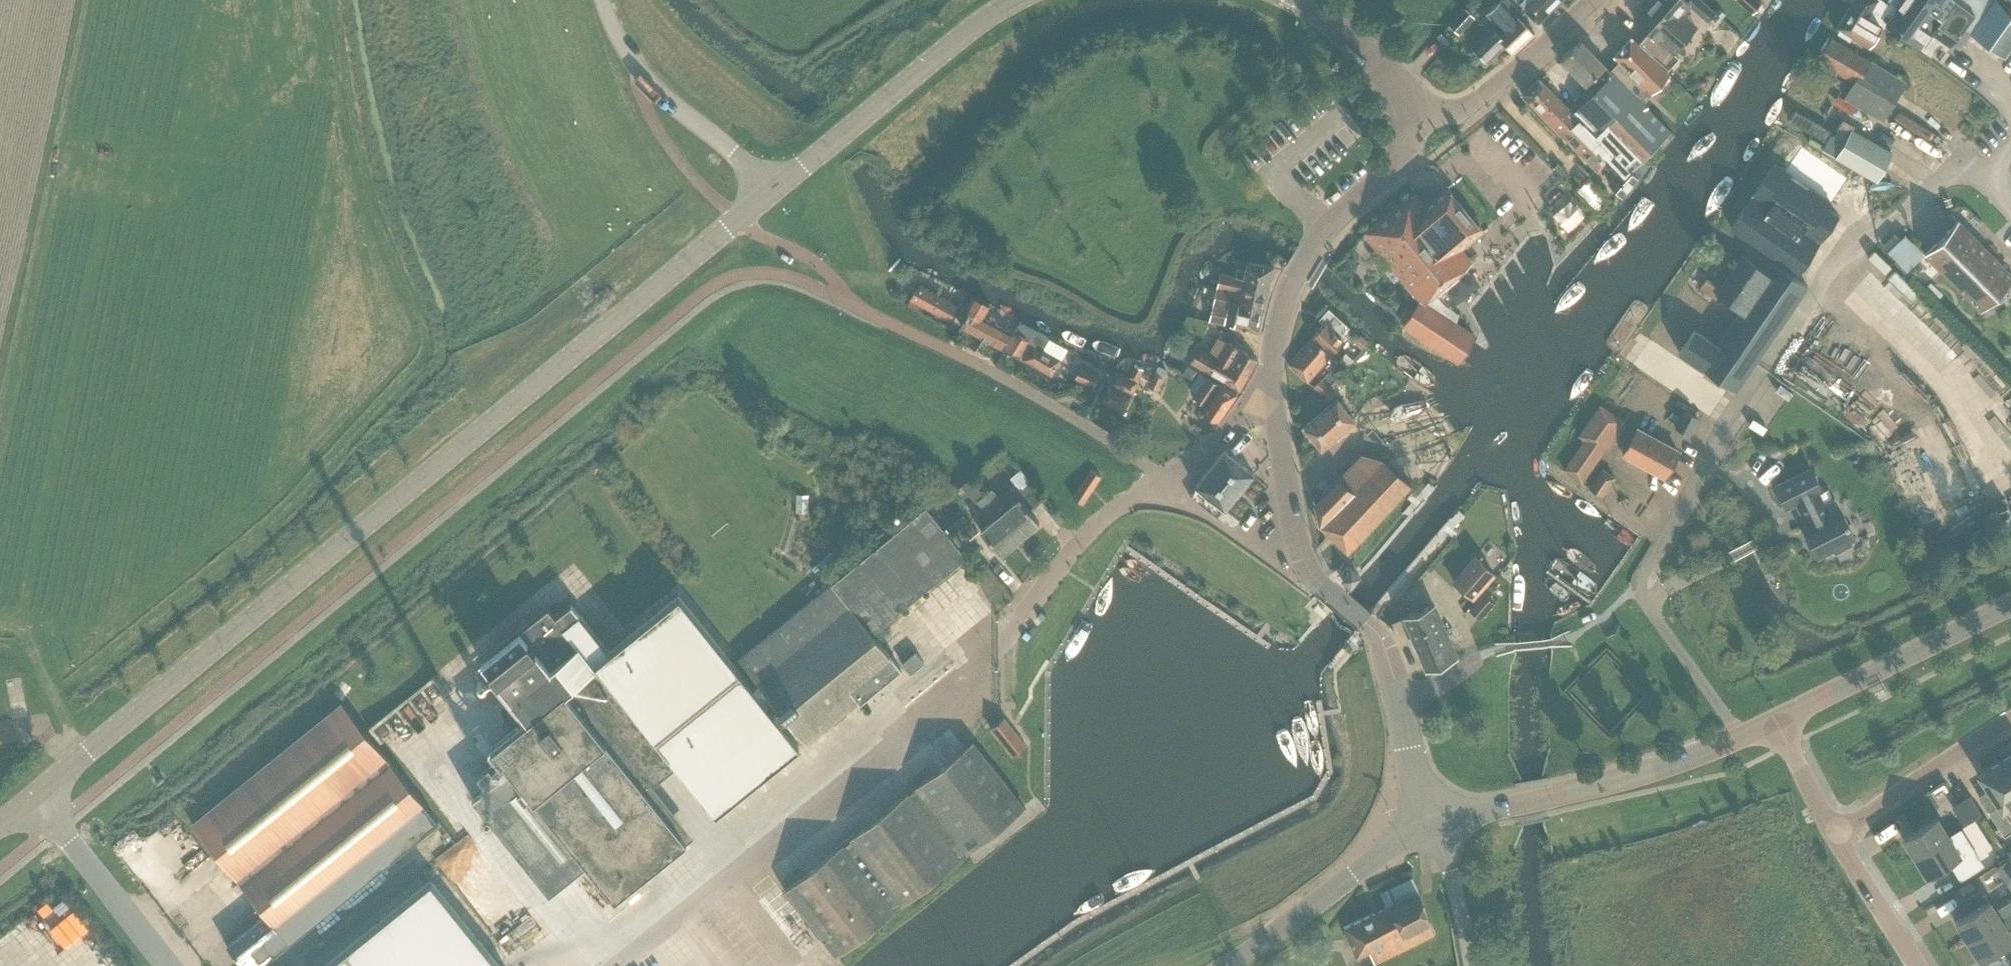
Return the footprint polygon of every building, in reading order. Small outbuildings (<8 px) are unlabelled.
[(1556,5),(1551,0),(1517,0),(1538,22),(1556,5)] [(1687,2),(1685,0),(1651,0),(1634,19),(1649,32),(1639,44),(1667,69),(1678,57),(1674,53),(1698,25),(1683,13),(1689,5),(1706,20),(1715,11),(1702,0),(1689,0),(1687,2)] [(1758,0),(1739,0),(1754,13),(1762,3),(1758,0)] [(1897,6),(1890,1),(1889,2),(1885,0),(1853,0),(1837,26),(1869,46),(1882,25),(1883,27),(1886,23),(1920,47),(1930,33),(1949,46),(1951,43),(1959,48),(1970,32),(2004,56),(2010,46),(2010,14),(1999,0),(1901,0),(1897,6)] [(1492,10),(1505,23),(1496,31),(1492,27),(1473,46),(1487,62),(1506,44),(1515,54),(1535,35),(1502,1),(1492,10)] [(1459,33),(1473,17),(1464,9),(1450,25),(1459,33)] [(1609,70),(1640,101),(1668,75),(1631,37),(1613,57),(1617,60),(1609,70)] [(1907,82),(1899,78),(1831,37),(1817,60),(1854,82),(1844,98),(1883,121),(1907,82)] [(1669,131),(1640,101),(1609,70),(1580,40),(1561,58),(1593,91),(1573,112),(1630,169),(1669,131)] [(1522,94),(1547,119),(1563,103),(1539,79),(1522,94)] [(1562,134),(1579,118),(1563,103),(1547,119),(1562,134)] [(1814,135),(1812,139),(1826,146),(1834,127),(1796,109),(1789,123),(1814,135)] [(1579,118),(1562,134),(1577,149),(1593,133),(1579,118)] [(1877,182),(1893,153),(1852,129),(1854,126),(1843,119),(1834,136),(1845,141),(1835,158),(1877,182)] [(1577,149),(1592,164),(1608,148),(1593,133),(1577,149)] [(1610,183),(1626,166),(1608,148),(1592,164),(1595,167),(1600,162),(1611,173),(1606,179),(1610,183)] [(1827,207),(1831,202),(1775,163),(1731,226),(1797,272),(1837,214),(1827,207)] [(1637,178),(1626,166),(1610,183),(1622,195),(1637,178)] [(1414,193),(1365,235),(1409,288),(1420,301),(1404,325),(1458,360),(1474,335),(1432,307),(1423,301),(1470,261),(1461,250),(1482,232),(1447,189),(1425,207),(1414,193)] [(1941,237),(1924,254),(1980,311),(2010,281),(2010,274),(1958,220),(1941,237)] [(1887,256),(1908,275),(1925,256),(1904,237),(1887,256)] [(1735,389),(1807,285),(1773,262),(1766,272),(1742,256),(1715,294),(1740,311),(1717,345),(1695,329),(1679,352),(1735,389)] [(1220,272),(1216,288),(1240,294),(1242,283),(1268,289),(1273,267),(1248,262),(1244,278),(1236,277),(1220,272)] [(1216,288),(1213,304),(1209,320),(1258,332),(1268,289),(1242,283),(1240,294),(1216,288)] [(927,309),(936,294),(918,284),(910,299),(927,309)] [(958,306),(936,294),(927,309),(950,321),(958,306)] [(977,314),(984,302),(972,296),(966,307),(973,310),(963,329),(1001,350),(1010,332),(977,314)] [(1312,336),(1331,354),(1343,340),(1342,340),(1346,336),(1342,333),(1348,326),(1328,308),(1322,315),(1326,319),(1312,336)] [(1051,376),(1060,360),(1042,349),(1049,337),(1020,323),(1005,349),(1019,357),(1028,342),(1033,345),(1024,360),(1051,376)] [(1360,334),(1353,342),(1359,347),(1361,350),(1369,342),(1360,334)] [(1307,381),(1331,354),(1312,336),(1288,364),(1307,381)] [(1258,359),(1227,341),(1216,359),(1198,348),(1190,361),(1208,373),(1208,372),(1222,380),(1239,391),(1258,359)] [(1128,378),(1115,371),(1101,402),(1123,413),(1137,382),(1137,381),(1143,368),(1135,364),(1128,378)] [(1157,367),(1154,373),(1163,377),(1166,369),(1158,365),(1157,367)] [(1185,368),(1182,373),(1191,378),(1195,370),(1187,365),(1185,368)] [(1099,375),(1080,367),(1075,379),(1094,387),(1099,375)] [(1193,398),(1205,405),(1220,383),(1207,375),(1200,371),(1191,387),(1198,391),(1193,398)] [(1328,372),(1322,378),(1329,385),(1335,379),(1328,372)] [(1156,390),(1163,377),(1154,373),(1148,387),(1156,390)] [(1322,378),(1313,387),(1328,401),(1336,392),(1329,385),(1322,378)] [(1220,383),(1205,405),(1201,412),(1217,422),(1237,394),(1220,383)] [(1321,448),(1354,420),(1337,400),(1304,428),(1321,448)] [(1584,440),(1563,469),(1582,482),(1625,421),(1600,404),(1578,436),(1584,440)] [(1680,451),(1637,428),(1622,455),(1665,478),(1680,451)] [(1225,510),(1254,474),(1224,450),(1195,486),(1225,510)] [(1410,484),(1383,458),(1361,453),(1339,477),(1314,505),(1319,526),(1348,552),(1410,484)] [(1615,477),(1602,468),(1589,487),(1602,496),(1615,477)] [(1083,503),(1101,476),(1091,469),(1072,496),(1083,503)] [(1818,492),(1820,491),(1821,488),(1812,470),(1809,469),(1777,485),(1776,488),(1784,504),(1790,506),(1796,503),(1807,525),(1802,527),(1817,558),(1833,550),(1835,553),(1853,544),(1851,541),(1855,539),(1835,497),(1824,503),(1818,492)] [(1034,506),(1042,499),(1028,482),(1019,489),(1034,506)] [(984,495),(1020,538),(1039,523),(1019,498),(1007,508),(991,489),(984,495)] [(1001,554),(1020,538),(984,495),(977,501),(993,519),(981,529),(1001,554)] [(978,532),(963,514),(951,500),(940,509),(943,513),(937,519),(945,530),(947,529),(960,544),(968,538),(969,539),(978,532)] [(925,507),(836,584),(874,631),(966,557),(925,507)] [(1452,581),(1473,599),(1495,575),(1474,556),(1452,581)] [(1350,587),(1359,577),(1351,569),(1342,580),(1350,587)] [(508,769),(472,797),(549,893),(585,864),(613,900),(686,842),(645,790),(676,765),(715,814),(800,746),(768,707),(773,702),(806,744),(900,668),(872,633),(833,580),(737,657),(759,684),(752,689),(678,596),(609,650),(571,603),(555,615),(548,606),(480,660),(527,718),(491,747),(508,769)] [(1484,594),(1470,610),(1480,620),(1494,604),(1484,594)] [(1415,643),(1445,630),(1434,605),(1404,617),(1415,643)] [(1445,630),(1415,643),(1426,669),(1456,656),(1445,630)] [(912,673),(925,662),(916,652),(903,663),(912,673)] [(438,822),(342,703),(192,824),(265,913),(225,944),(243,965),(259,965),(438,822)] [(1026,746),(1003,717),(990,727),(1013,757),(1026,746)] [(1024,806),(973,741),(916,788),(917,789),(910,794),(909,793),(858,835),(857,834),(837,850),(838,852),(787,893),(840,958),(896,911),(896,910),(902,905),(903,906),(960,859),(960,858),(966,852),(967,853),(1024,806)] [(2010,779),(2010,755),(2000,762),(2010,779)] [(2000,762),(1979,776),(1998,804),(1987,811),(2004,836),(2010,831),(2010,822),(2002,808),(2010,803),(2010,779),(2000,762)] [(1981,812),(1969,794),(1958,800),(1970,819),(1981,812)] [(1913,857),(1949,835),(1937,816),(1901,838),(1913,857)] [(1949,835),(1913,857),(1925,876),(1961,854),(1949,835)] [(1989,850),(1985,853),(1992,864),(2005,855),(1998,844),(1990,850),(1989,850)] [(2004,860),(1984,873),(1992,884),(2010,872),(2010,870),(2004,860)] [(433,878),(323,965),(503,965),(433,878)] [(1434,934),(1418,892),(1412,878),(1380,892),(1386,907),(1374,913),(1344,926),(1356,955),(1368,950),(1374,963),(1434,934)] [(1995,909),(1989,900),(1955,922),(1967,941),(2010,913),(2010,899),(1995,909)] [(2010,940),(2010,935),(2007,930),(2010,927),(2010,913),(1967,941),(1979,960),(2010,940)]
